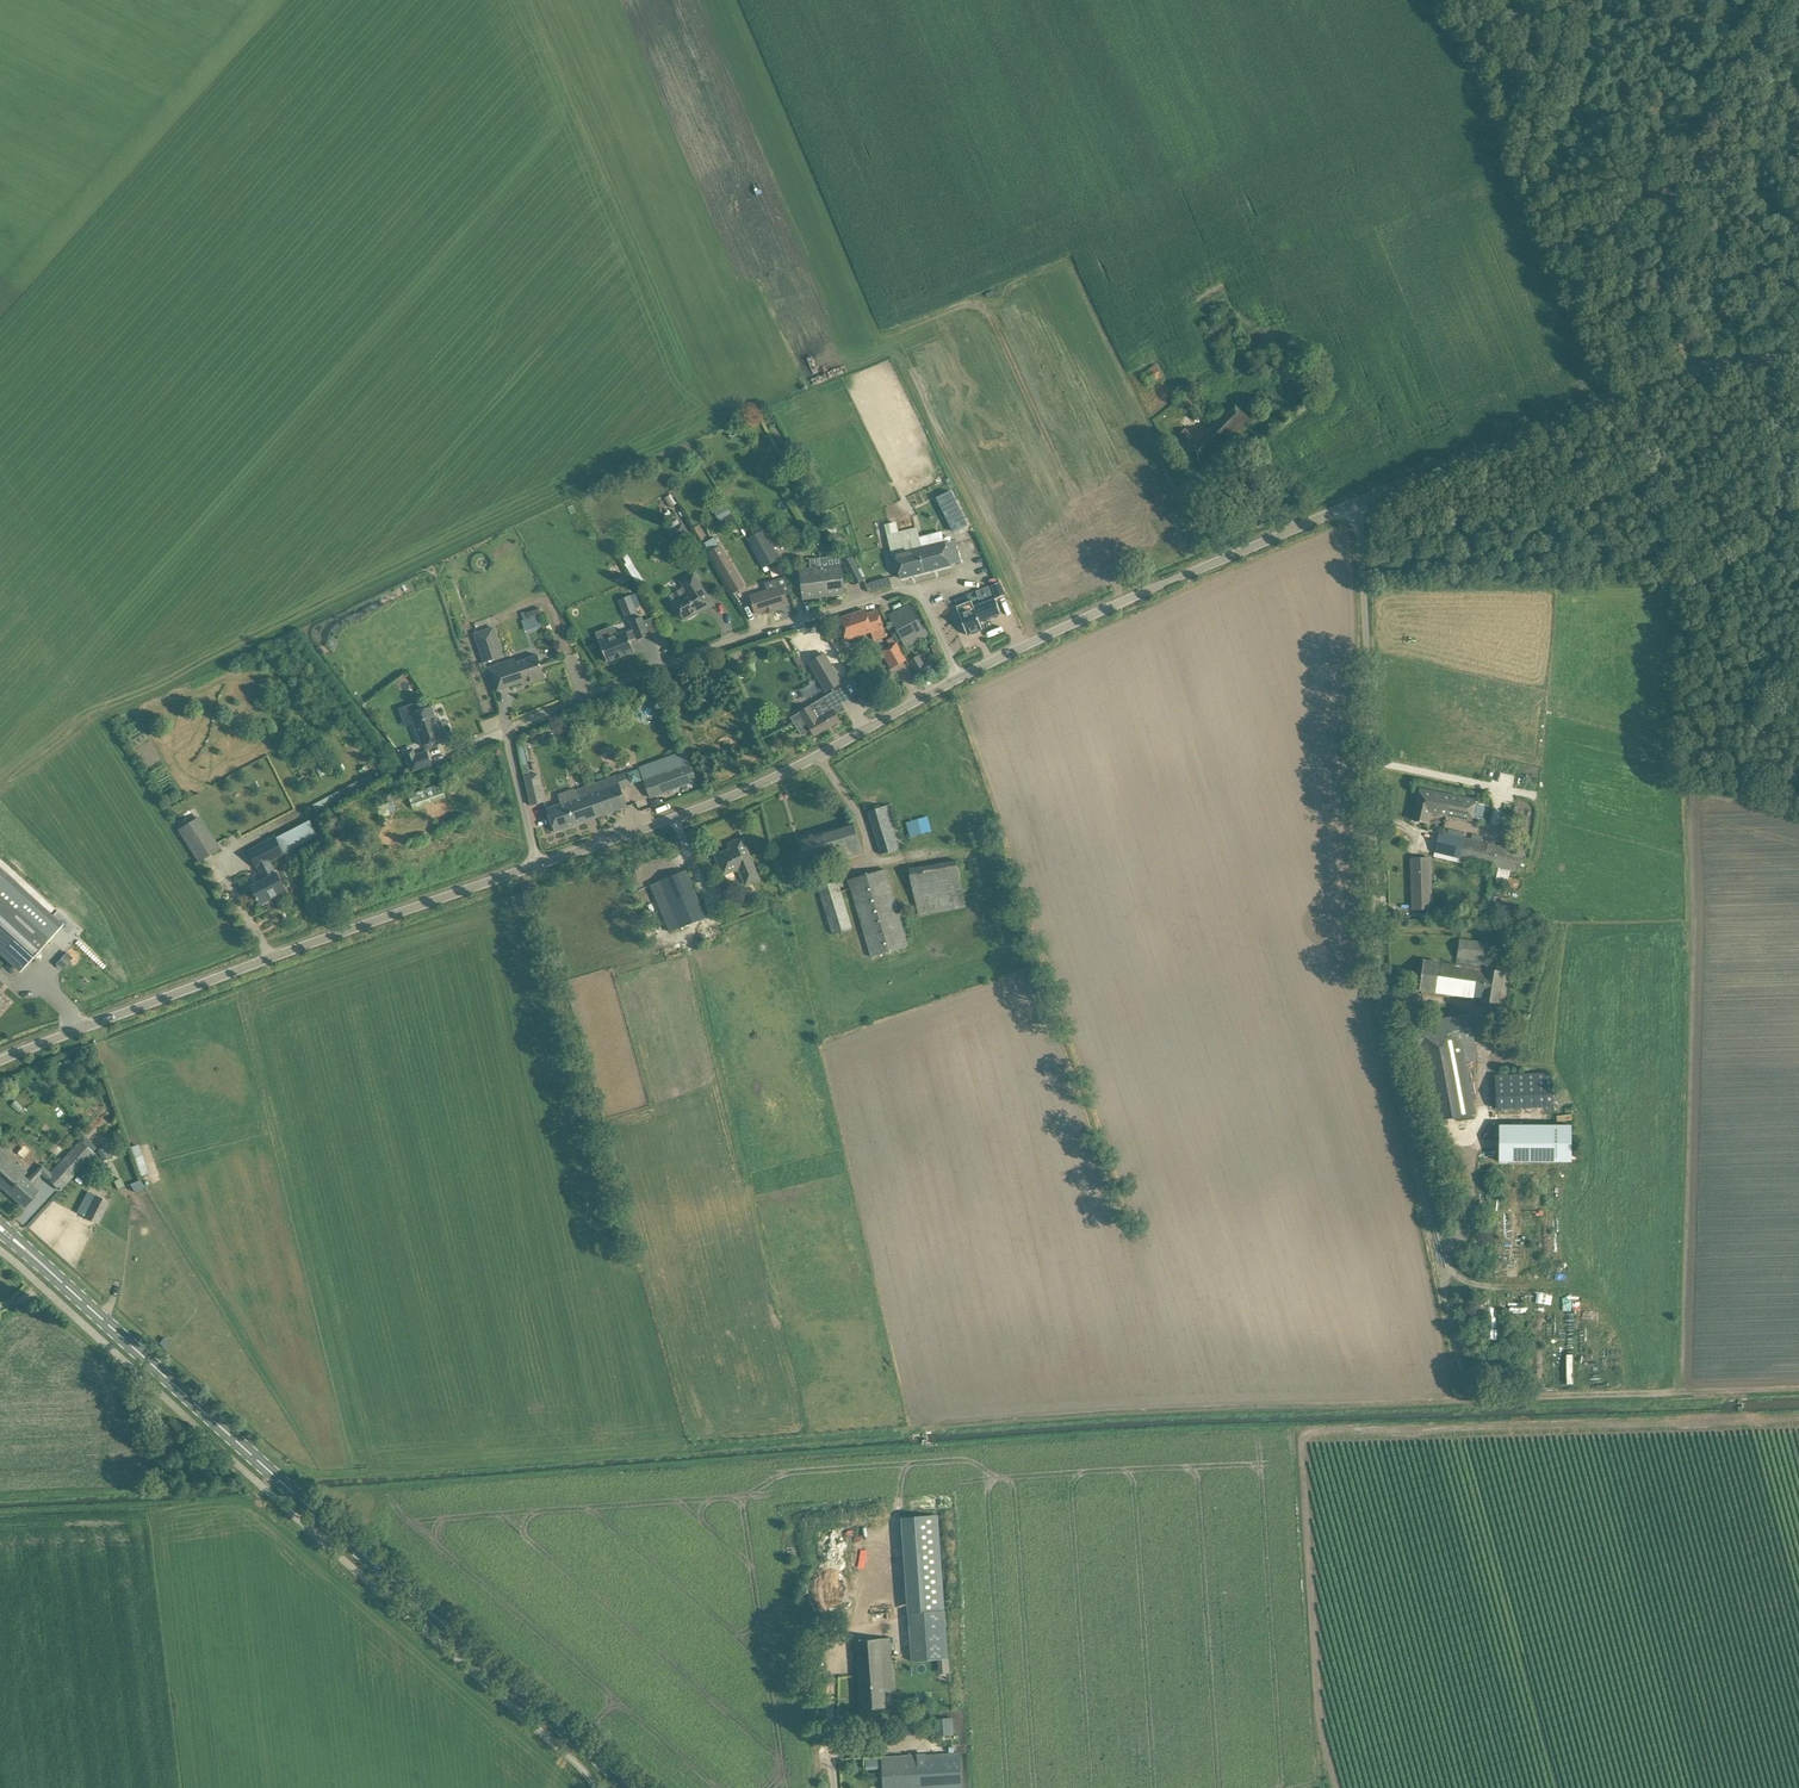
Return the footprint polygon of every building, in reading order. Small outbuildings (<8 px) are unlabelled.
[(1151,385),(1163,376),(1155,366),(1143,376),(1151,385)] [(1192,411),(1200,401),(1189,391),(1181,402),(1192,411)] [(1201,464),(1250,419),(1233,400),(1194,436),(1186,428),(1181,433),(1188,441),(1184,445),(1193,455),(1201,464)] [(957,499),(944,504),(954,529),(967,524),(957,499)] [(1798,523),(1798,505),(1798,503),(1787,505),(1792,525),(1798,523)] [(693,542),(682,523),(667,532),(673,541),(678,537),(685,547),(693,542)] [(917,527),(887,535),(899,579),(901,579),(929,571),(923,548),(920,537),(917,527)] [(765,530),(749,538),(747,539),(763,568),(780,559),(765,530)] [(838,531),(831,535),(837,545),(843,541),(838,531)] [(743,582),(721,544),(720,545),(715,536),(705,542),(710,551),(709,552),(731,589),(743,582)] [(951,541),(923,548),(929,571),(950,566),(950,565),(960,562),(956,544),(955,540),(951,541)] [(856,585),(863,581),(851,557),(843,560),(856,585)] [(830,566),(830,562),(821,563),(822,568),(823,567),(825,585),(826,592),(825,592),(826,596),(845,593),(841,565),(830,566)] [(822,568),(821,563),(813,564),(814,569),(800,570),(804,599),(826,596),(825,592),(826,592),(825,585),(823,567),(822,568)] [(685,621),(703,611),(713,606),(695,571),(681,580),(685,587),(671,595),(674,600),(673,601),(676,606),(674,609),(678,616),(682,616),(685,621)] [(871,591),(893,586),(890,576),(867,583),(867,585),(871,591)] [(756,614),(788,604),(785,595),(791,593),(786,577),(765,584),(767,591),(750,596),(756,614)] [(1004,595),(999,583),(991,586),(996,598),(1004,595)] [(630,596),(619,600),(622,609),(634,604),(630,596)] [(979,621),(1000,613),(995,599),(974,607),(971,600),(956,606),(959,614),(967,635),(972,633),(973,634),(978,632),(978,631),(983,629),(979,621)] [(922,627),(910,604),(889,615),(902,641),(916,633),(919,640),(928,635),(924,627),(922,627)] [(867,614),(865,610),(840,619),(847,640),(872,632),(872,633),(884,629),(878,611),(867,614)] [(538,615),(531,618),(534,628),(541,625),(538,615)] [(600,642),(607,662),(635,651),(630,641),(637,638),(638,640),(649,636),(642,617),(631,621),(634,630),(627,632),(627,631),(600,642)] [(485,662),(503,656),(494,628),(476,634),(485,662)] [(893,669),(906,661),(896,645),(883,653),(893,669)] [(824,653),(809,662),(827,691),(832,688),(841,683),(843,682),(824,653)] [(527,681),(528,684),(546,678),(541,665),(538,656),(516,663),(515,659),(487,669),(488,670),(490,676),(495,691),(522,682),(527,681)] [(931,662),(923,667),(919,659),(911,663),(920,678),(935,669),(931,662)] [(804,682),(798,687),(803,693),(816,683),(808,673),(801,678),(804,682)] [(665,676),(659,678),(662,684),(669,681),(668,677),(667,675),(665,676)] [(845,710),(834,691),(799,712),(800,713),(791,718),(802,736),(811,730),(815,736),(840,721),(837,715),(845,710)] [(444,738),(432,706),(411,714),(423,746),(444,738)] [(498,714),(481,721),(485,732),(502,726),(498,714)] [(522,740),(518,741),(519,748),(523,766),(525,776),(525,777),(532,805),(545,802),(539,774),(531,776),(528,765),(522,740)] [(427,751),(407,758),(412,772),(432,765),(427,751)] [(651,798),(697,781),(691,763),(645,780),(651,798)] [(598,817),(628,806),(617,776),(586,787),(598,817)] [(414,810),(446,798),(441,783),(409,795),(414,810)] [(586,787),(576,791),(579,798),(547,809),(556,832),(598,817),(586,787)] [(1448,816),(1452,795),(1420,789),(1413,820),(1428,823),(1430,813),(1448,816)] [(1452,795),(1448,816),(1474,821),(1478,800),(1452,795)] [(381,816),(397,811),(394,801),(377,805),(381,816)] [(882,855),(904,848),(890,804),(868,811),(882,855)] [(198,863),(220,849),(199,817),(177,831),(198,863)] [(911,837),(931,831),(927,817),(907,823),(911,837)] [(287,891),(282,880),(278,873),(277,874),(271,862),(285,854),(284,853),(318,835),(311,822),(277,840),(276,837),(249,851),(258,868),(259,868),(265,879),(244,891),(248,899),(255,895),(261,905),(287,891)] [(840,861),(863,853),(854,822),(799,839),(807,863),(838,853),(840,861)] [(1459,858),(1463,838),(1439,832),(1434,852),(1459,858)] [(1474,836),(1473,840),(1463,838),(1459,858),(1468,860),(1498,868),(1495,882),(1507,885),(1510,871),(1519,873),(1524,852),(1481,841),(1482,837),(1474,836)] [(760,879),(743,838),(729,844),(731,849),(716,855),(724,876),(740,869),(746,885),(760,879)] [(1430,858),(1411,859),(1411,871),(1413,909),(1432,908),(1430,870),(1430,858)] [(918,916),(965,907),(957,860),(909,869),(911,875),(918,916)] [(871,958),(908,946),(886,870),(848,880),(871,958)] [(670,932),(681,928),(705,918),(686,871),(651,886),(670,932)] [(22,971),(51,938),(58,931),(61,928),(0,873),(0,951),(22,971)] [(833,934),(852,929),(837,882),(818,887),(833,934)] [(1486,969),(1490,943),(1460,939),(1457,965),(1437,962),(1425,960),(1420,990),(1481,999),(1481,1001),(1498,1004),(1504,971),(1486,969)] [(62,957),(68,963),(69,962),(73,958),(67,952),(62,957)] [(1494,1056),(1478,1059),(1469,1014),(1412,1024),(1430,1122),(1475,1114),(1475,1112),(1496,1108),(1495,1076),(1494,1056)] [(1496,1108),(1554,1106),(1552,1073),(1495,1076),(1496,1108)] [(1499,1125),(1499,1161),(1571,1162),(1571,1125),(1499,1125)] [(69,1153),(62,1161),(51,1173),(41,1165),(28,1179),(24,1176),(27,1173),(8,1156),(0,1149),(0,1185),(25,1207),(33,1198),(39,1191),(32,1184),(42,1173),(61,1190),(94,1154),(81,1142),(80,1141),(69,1153)] [(140,1143),(131,1146),(140,1175),(148,1173),(140,1143)] [(103,1161),(110,1157),(105,1148),(98,1151),(103,1161)] [(118,1189),(125,1186),(121,1177),(114,1181),(118,1189)] [(98,1224),(109,1202),(88,1192),(77,1213),(98,1224)] [(938,1515),(902,1517),(909,1612),(919,1612),(945,1610),(938,1515)] [(929,1660),(948,1659),(945,1620),(945,1610),(919,1612),(909,1612),(912,1661),(929,1660)] [(889,1638),(868,1639),(856,1640),(861,1709),(886,1707),(884,1689),(893,1688),(889,1638)] [(910,1660),(896,1661),(897,1670),(911,1669),(910,1660)] [(953,1719),(933,1720),(935,1736),(954,1734),(953,1719)] [(893,1757),(881,1757),(883,1787),(963,1787),(960,1752),(893,1757)] [(879,1768),(878,1756),(865,1757),(866,1769),(879,1768)]
